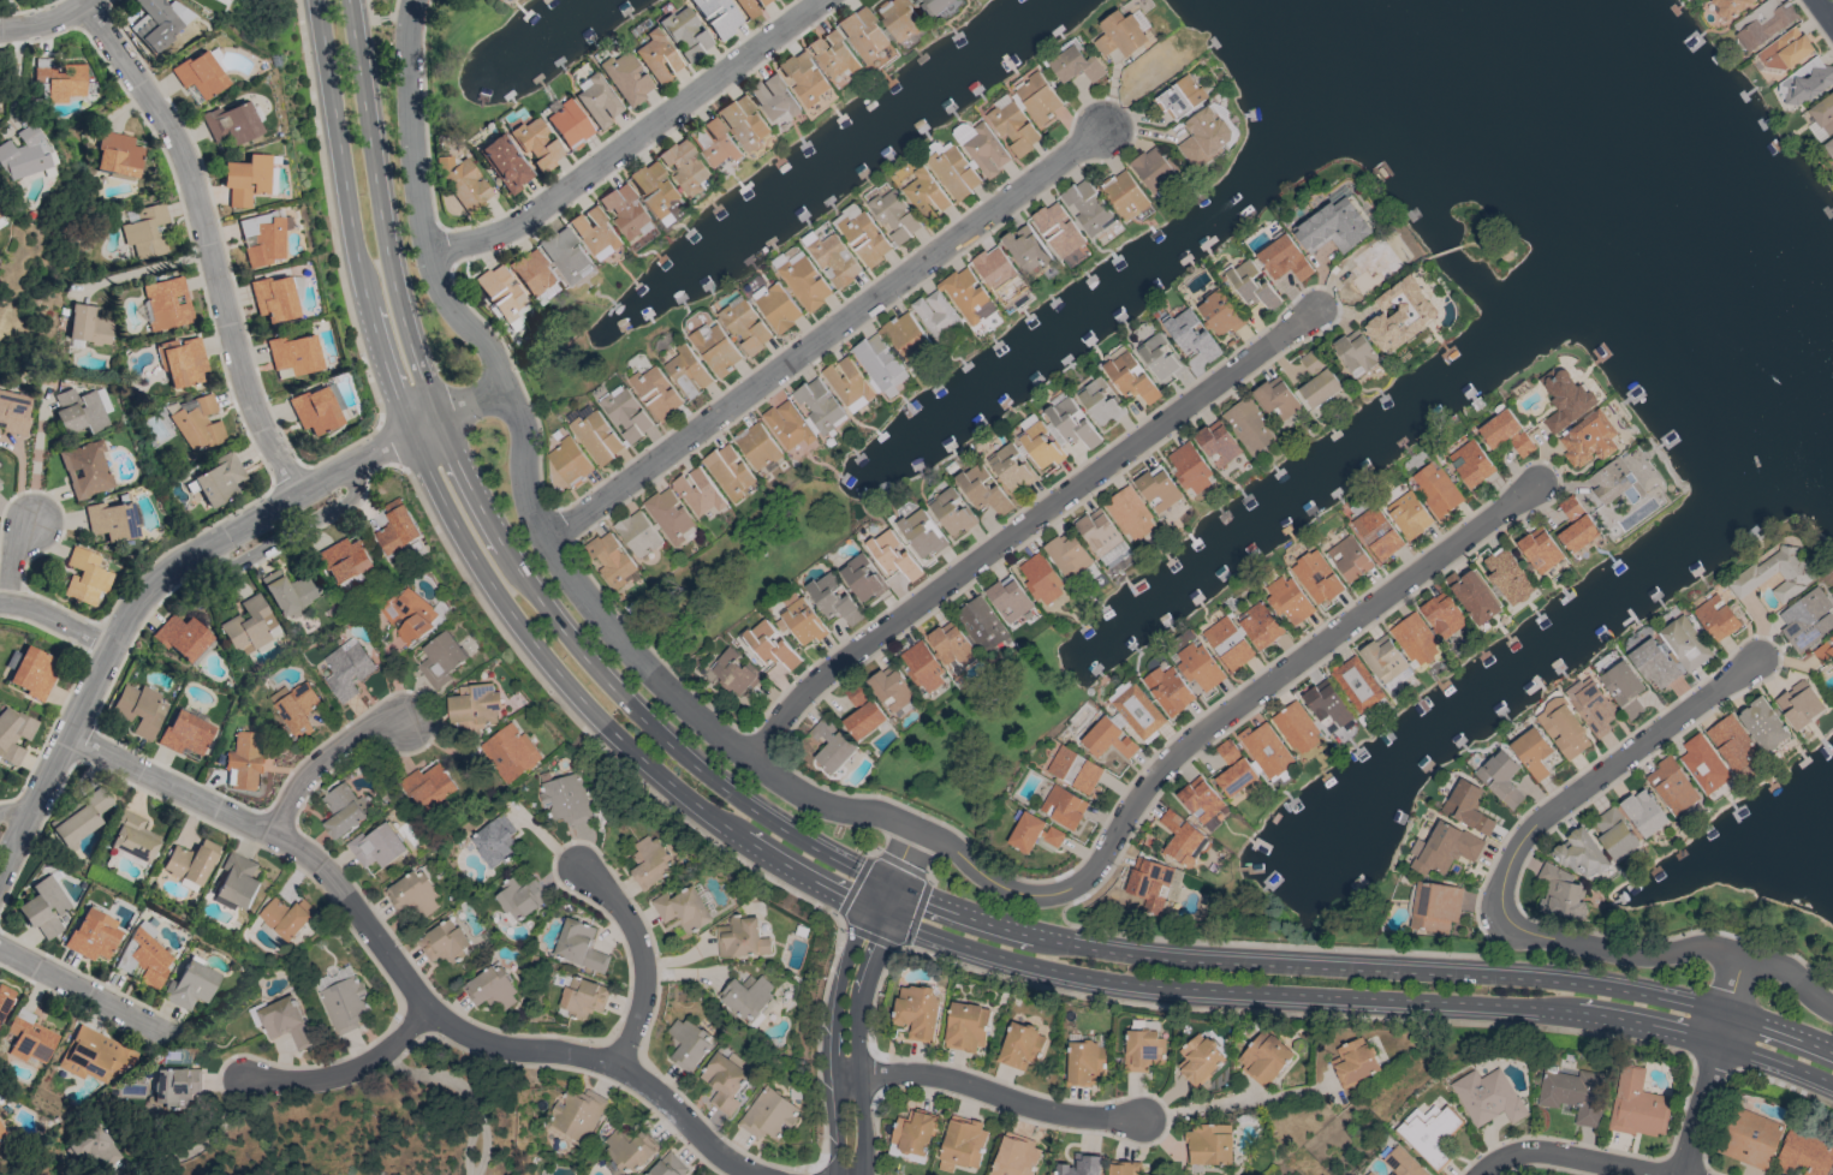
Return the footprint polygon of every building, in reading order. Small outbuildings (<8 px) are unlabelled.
[(146,14),(130,31),(150,50),(179,19),(158,0),(138,0),(134,4),(146,14)] [(726,0),(690,0),(689,0),(718,41),(743,23),(726,0)] [(748,20),(760,11),(758,9),(770,0),(733,0),(748,20)] [(895,44),(923,29),(906,0),(889,0),(875,8),(895,44)] [(928,20),(955,0),(913,0),(928,20)] [(1712,1),(1712,0),(1758,0),(1730,20),(1728,19),(1725,20),(1720,17),(1718,14),(1715,8),(1718,6),(1718,5),(1715,6),(1712,1)] [(1781,5),(1787,0),(1799,16),(1783,28),(1781,26),(1770,35),(1772,36),(1748,53),(1734,35),(1739,31),(1733,24),(1766,0),(1778,0),(1781,5)] [(712,45),(684,4),(658,22),(680,53),(687,63),(712,45)] [(835,23),(865,64),(891,45),(862,4),(835,23)] [(1097,25),(1104,35),(1093,43),(1103,57),(1117,47),(1125,59),(1150,41),(1131,14),(1125,19),(1119,9),(1097,25)] [(1795,25),(1802,36),(1804,34),(1815,49),(1789,70),(1787,68),(1785,70),(1766,67),(1756,54),(1795,25)] [(642,34),(645,38),(631,48),(658,86),(669,79),(667,76),(682,65),(654,26),(642,34)] [(836,89),(863,71),(833,27),(819,37),(818,36),(806,44),(836,89)] [(1093,55),(1086,60),(1074,44),(1048,63),(1063,85),(1083,71),(1091,83),(1106,73),(1093,55)] [(806,108),(832,90),(802,48),(776,66),(806,108)] [(170,67),(182,88),(192,83),(201,99),(226,85),(206,49),(187,60),(186,59),(170,67)] [(629,108),(654,89),(624,49),(599,68),(629,108)] [(1143,98),(1184,70),(1178,60),(1171,65),(1160,49),(1125,73),(1143,98)] [(1823,65),(1832,66),(1832,83),(1823,89),(1822,90),(1809,100),(1807,100),(1798,106),(1784,103),(1785,93),(1778,91),(1779,83),(1816,55),(1823,65)] [(66,102),(66,96),(84,95),(83,63),(57,64),(57,65),(33,65),(34,79),(47,79),(47,103),(66,102)] [(599,131),(610,123),(608,119),(622,109),(596,72),(571,90),(599,131)] [(747,89),(770,123),(787,112),(791,118),(801,112),(774,72),(760,82),(759,81),(747,89)] [(1013,91),(1039,125),(1064,106),(1038,72),(1013,91)] [(1174,122),(1207,98),(1189,73),(1156,97),(1174,122)] [(1808,111),(1832,92),(1832,133),(1828,137),(1808,111)] [(717,110),(746,155),(760,146),(757,141),(770,133),(744,93),(717,110)] [(558,106),(559,108),(545,118),(567,150),(593,132),(569,98),(558,106)] [(1042,140),(1012,98),(986,115),(1017,158),(1042,140)] [(201,114),(213,141),(227,135),(231,146),(260,133),(246,100),(221,111),(219,106),(201,114)] [(1176,147),(1194,171),(1235,139),(1209,105),(1182,125),(1190,136),(1176,147)] [(740,152),(714,115),(688,133),(714,170),(740,152)] [(539,174),(564,156),(536,116),(522,126),(519,122),(508,130),(539,174)] [(976,135),(962,145),(986,180),(1011,162),(983,121),(971,128),(976,135)] [(22,145),(12,148),(10,141),(0,145),(0,162),(7,181),(52,166),(38,122),(16,130),(22,145)] [(96,170),(137,177),(142,147),(132,145),(133,136),(102,131),(96,170)] [(477,150),(509,196),(521,188),(519,184),(529,176),(500,134),(477,150)] [(672,174),(671,175),(689,199),(701,190),(698,186),(711,176),(682,137),(658,155),(672,174)] [(1822,147),(1832,138),(1832,161),(1822,147)] [(950,202),(979,188),(959,144),(929,158),(950,202)] [(1153,196),(1179,176),(1154,144),(1129,165),(1153,196)] [(493,194),(465,157),(454,165),(446,153),(431,164),(468,213),(493,194)] [(246,163),(222,162),(221,188),(228,188),(227,207),(248,208),(248,193),(267,194),(268,155),(246,154),(246,163)] [(666,177),(653,159),(628,176),(660,222),(685,205),(666,177)] [(951,204),(923,164),(897,183),(926,224),(938,216),(937,214),(951,204)] [(1120,221),(1148,206),(1129,169),(1101,184),(1120,221)] [(1115,222),(1085,177),(1059,195),(1089,239),(1115,222)] [(655,226),(624,181),(597,199),(606,213),(608,212),(630,243),(655,226)] [(896,246),(922,229),(895,188),(881,197),(879,195),(867,203),(889,236),(896,246)] [(1291,228),(1331,199),(1334,205),(1349,196),(1349,197),(1352,195),(1370,220),(1373,229),(1374,232),(1353,247),(1352,246),(1343,255),(1332,239),(1310,255),(1291,228)] [(1031,217),(1060,260),(1086,242),(1056,200),(1031,217)] [(167,254),(161,227),(169,226),(164,203),(137,209),(140,221),(121,225),(125,246),(133,245),(136,260),(167,254)] [(623,245),(594,205),(581,214),(579,212),(567,221),(597,263),(623,245)] [(868,269),(893,251),(863,209),(838,227),(868,269)] [(239,217),(239,235),(252,235),(252,246),(244,246),(245,266),(269,265),(269,259),(282,258),(281,229),(288,229),(288,215),(239,217)] [(1028,278),(1052,262),(1028,223),(1013,232),(1012,231),(1002,237),(1028,278)] [(594,271),(566,225),(539,241),(566,287),(594,271)] [(1301,281),(1292,269),(1286,273),(1274,280),(1266,268),(1261,270),(1252,258),(1258,254),(1257,252),(1274,240),(1272,237),(1282,229),(1285,233),(1286,232),(1314,272),(1301,281)] [(837,291),(863,272),(833,231),(807,250),(837,291)] [(970,262),(996,295),(1020,276),(994,243),(970,262)] [(1386,269),(1353,294),(1341,278),(1344,276),(1337,267),(1367,244),(1386,269)] [(558,280),(533,246),(507,265),(533,299),(558,280)] [(804,313),(831,297),(805,251),(777,266),(804,313)] [(1215,276),(1239,257),(1243,263),(1250,257),(1261,273),(1252,279),(1258,286),(1267,280),(1282,302),(1269,311),(1261,299),(1255,304),(1254,302),(1249,305),(1232,284),(1225,288),(1215,276)] [(513,312),(528,302),(499,263),(474,281),(505,324),(516,316),(513,312)] [(979,283),(978,283),(965,265),(939,284),(970,328),(997,309),(979,283)] [(1412,273),(1422,286),(1424,287),(1434,299),(1434,303),(1438,309),(1439,310),(1440,311),(1440,312),(1440,314),(1440,316),(1439,317),(1438,318),(1436,318),(1435,318),(1433,318),(1428,323),(1427,324),(1434,334),(1411,351),(1405,342),(1389,354),(1387,351),(1385,352),(1373,335),(1370,336),(1367,332),(1369,330),(1367,327),(1370,323),(1369,322),(1379,315),(1380,316),(1385,312),(1389,317),(1401,309),(1401,303),(1394,303),(1385,310),(1376,299),(1412,273)] [(256,316),(264,314),(266,323),(295,316),(286,274),(248,283),(256,316)] [(193,323),(184,276),(142,284),(151,331),(193,323)] [(298,276),(290,276),(290,298),(299,298),(298,276)] [(803,316),(778,282),(766,291),(763,287),(750,296),(778,334),(803,316)] [(1212,327),(1208,330),(1202,323),(1207,320),(1196,305),(1204,299),(1203,297),(1219,285),(1246,323),(1234,332),(1236,333),(1232,335),(1231,333),(1228,334),(1226,333),(1220,338),(1212,327)] [(921,296),(910,305),(937,344),(963,326),(937,289),(923,299),(921,296)] [(774,337),(740,295),(716,314),(750,356),(774,337)] [(110,344),(112,320),(98,319),(99,306),(73,303),(69,340),(110,344)] [(1198,321),(1190,327),(1194,332),(1196,329),(1198,332),(1204,327),(1222,352),(1208,363),(1201,352),(1200,352),(1197,351),(1195,353),(1194,351),(1186,356),(1161,321),(1170,315),(1173,318),(1189,306),(1198,321)] [(881,327),(902,363),(930,347),(909,311),(881,327)] [(718,378),(744,360),(714,318),(688,337),(718,378)] [(1381,360),(1357,378),(1351,370),(1349,371),(1345,368),(1346,365),(1332,342),(1345,335),(1346,336),(1358,328),(1381,360)] [(319,369),(311,332),(266,342),(274,379),(319,369)] [(850,349),(879,395),(907,377),(878,332),(850,349)] [(1188,368),(1177,376),(1173,372),(1161,382),(1136,348),(1160,332),(1188,368)] [(159,343),(168,389),(202,382),(200,371),(207,370),(200,337),(177,341),(177,339),(159,343)] [(663,365),(688,401),(701,392),(700,390),(713,381),(684,340),(675,347),(679,353),(663,365)] [(1314,408),(1299,389),(1316,376),(1314,374),(1311,375),(1299,358),(1302,357),(1299,353),(1302,352),(1304,354),(1314,348),(1326,365),(1321,369),(1322,371),(1328,366),(1344,387),(1314,408)] [(1102,365),(1112,359),(1113,362),(1129,350),(1139,365),(1131,371),(1133,375),(1136,372),(1137,374),(1143,370),(1161,395),(1148,405),(1137,390),(1126,399),(1102,365)] [(845,409),(872,392),(848,355),(834,364),(833,363),(821,371),(845,409)] [(657,423),(684,406),(656,363),(630,380),(657,423)] [(1558,374),(1559,372),(1560,370),(1561,369),(1563,369),(1564,369),(1566,369),(1567,369),(1569,370),(1571,371),(1571,372),(1572,375),(1572,377),(1579,387),(1585,382),(1600,401),(1572,422),(1554,435),(1543,419),(1559,407),(1553,400),(1555,398),(1539,378),(1554,368),(1558,374)] [(1115,422),(1113,418),(1108,422),(1109,422),(1103,427),(1103,425),(1101,427),(1077,394),(1101,375),(1109,387),(1106,390),(1107,392),(1105,393),(1107,398),(1105,399),(1107,402),(1113,398),(1118,405),(1121,402),(1129,412),(1115,422)] [(1302,406),(1269,430),(1274,437),(1268,441),(1270,445),(1260,452),(1257,448),(1252,452),(1246,445),(1244,446),(1221,414),(1248,395),(1263,416),(1267,413),(1252,392),(1257,388),(1262,383),(1263,384),(1268,381),(1269,382),(1279,375),(1302,406)] [(847,420),(818,376),(792,393),(821,437),(847,420)] [(301,430),(308,426),(312,436),(340,423),(322,384),(287,400),(301,430)] [(629,444),(654,427),(624,384),(599,402),(629,444)] [(110,410),(101,387),(76,396),(73,387),(54,394),(59,409),(54,411),(62,434),(85,426),(88,433),(109,425),(104,412),(110,410)] [(32,397),(0,390),(0,422),(4,423),(2,431),(24,436),(32,397)] [(1090,451),(1079,436),(1073,441),(1072,440),(1067,443),(1043,411),(1053,405),(1051,401),(1064,390),(1069,396),(1070,395),(1102,441),(1090,451)] [(184,452),(225,442),(220,420),(208,423),(205,415),(217,412),(212,394),(172,404),(184,452)] [(761,416),(786,452),(803,440),(807,446),(816,439),(788,398),(761,416)] [(1522,459),(1510,441),(1511,440),(1510,437),(1492,451),(1486,442),(1487,441),(1477,429),(1496,416),(1492,410),(1501,402),(1506,408),(1507,407),(1522,428),(1517,433),(1518,434),(1523,430),(1536,448),(1522,459)] [(1619,434),(1612,439),(1619,448),(1603,460),(1601,458),(1600,459),(1595,452),(1591,454),(1593,457),(1579,467),(1577,465),(1572,467),(1563,454),(1566,451),(1558,439),(1600,407),(1619,434)] [(624,450),(596,408),(569,426),(598,468),(624,450)] [(1058,465),(1054,461),(1042,471),(1017,437),(1024,431),(1019,423),(1034,412),(1040,421),(1041,421),(1049,430),(1043,435),(1049,445),(1055,440),(1067,457),(1058,465)] [(1194,435),(1207,425),(1208,428),(1219,419),(1224,425),(1224,424),(1243,451),(1219,469),(1194,435)] [(757,473),(782,455),(758,421),(732,440),(757,473)] [(594,471),(570,436),(544,453),(568,488),(594,471)] [(1474,436),(1498,469),(1471,489),(1456,469),(1457,467),(1448,457),(1474,436)] [(60,450),(72,499),(112,489),(102,451),(104,450),(101,440),(60,450)] [(1196,495),(1190,487),(1186,490),(1173,473),(1178,470),(1167,455),(1189,440),(1213,473),(1208,477),(1212,483),(1196,495)] [(733,503),(744,495),(741,492),(756,481),(727,442),(701,461),(733,503)] [(987,459),(995,453),(996,453),(1011,442),(1020,453),(1014,458),(1020,466),(1026,463),(1038,477),(1026,487),(1024,484),(1012,493),(987,459)] [(210,509),(239,493),(234,484),(246,477),(233,453),(192,475),(210,509)] [(1618,455),(1645,494),(1641,496),(1642,497),(1632,505),(1623,493),(1606,506),(1587,479),(1618,455)] [(954,478),(964,471),(965,473),(980,463),(990,477),(983,482),(986,487),(988,484),(989,487),(995,483),(1013,507),(1000,518),(989,503),(978,511),(954,478)] [(1464,500),(1438,519),(1416,489),(1418,487),(1411,476),(1430,463),(1436,471),(1441,467),(1464,500)] [(1148,471),(1149,472),(1160,464),(1184,495),(1157,514),(1133,482),(1148,471)] [(684,473),(672,481),(695,519),(714,507),(717,512),(726,506),(700,465),(684,475),(684,473)] [(1102,503),(1129,484),(1153,517),(1150,519),(1154,525),(1149,529),(1151,531),(1141,539),(1138,537),(1133,541),(1129,532),(1125,535),(1102,503)] [(960,497),(954,502),(960,512),(968,506),(978,523),(966,532),(964,529),(960,532),(960,533),(954,537),(953,537),(952,537),(927,503),(936,496),(952,485),(960,497)] [(670,486),(643,501),(670,550),(698,534),(670,486)] [(1410,489),(1434,521),(1423,529),(1424,530),(1409,542),(1389,514),(1391,513),(1386,507),(1410,489)] [(1588,543),(1589,544),(1575,555),(1575,554),(1571,555),(1557,535),(1576,521),(1573,519),(1571,521),(1558,503),(1572,494),(1584,511),(1579,515),(1581,518),(1587,513),(1601,533),(1588,543)] [(420,539),(401,498),(382,507),(390,525),(373,533),(383,556),(420,539)] [(1405,543),(1380,562),(1365,542),(1364,543),(1357,533),(1358,532),(1350,523),(1356,518),(1349,508),(1358,501),(1364,502),(1367,506),(1370,503),(1373,506),(1375,503),(1405,543)] [(137,536),(131,502),(104,507),(103,502),(84,506),(89,534),(104,531),(106,542),(137,536)] [(897,526),(909,517),(906,513),(917,505),(922,509),(923,509),(930,519),(923,524),(930,533),(936,529),(948,544),(936,554),(934,550),(923,560),(897,526)] [(1105,566),(1073,523),(1087,514),(1088,515),(1100,507),(1129,548),(1105,566)] [(637,561),(662,543),(638,508),(613,526),(637,561)] [(1541,577),(1517,543),(1541,525),(1564,556),(1561,559),(1563,561),(1541,577)] [(865,542),(873,536),(875,539),(891,527),(901,542),(893,548),(898,554),(905,549),(906,551),(907,550),(921,567),(934,557),(936,561),(923,571),(924,573),(911,583),(899,568),(889,575),(865,542)] [(613,591),(638,574),(608,530),(583,547),(613,591)] [(1066,575),(1064,575),(1043,547),(1059,535),(1060,537),(1070,530),(1094,562),(1069,579),(1066,575)] [(1350,533),(1374,566),(1350,584),(1327,551),(1350,533)] [(1755,562),(1757,566),(1763,562),(1760,556),(1780,541),(1786,537),(1790,536),(1793,536),(1797,538),(1801,542),(1802,545),(1802,549),(1802,550),(1819,575),(1805,585),(1807,588),(1781,606),(1770,590),(1785,580),(1779,571),(1738,600),(1726,583),(1755,562)] [(316,554),(335,588),(373,567),(358,539),(347,544),(344,538),(316,554)] [(1504,544),(1534,583),(1507,603),(1488,579),(1494,574),(1483,560),(1504,544)] [(62,595),(93,606),(99,591),(105,593),(113,573),(97,567),(101,556),(72,546),(65,568),(71,570),(62,595)] [(1291,568),(1298,563),(1296,561),(1308,551),(1310,554),(1316,549),(1345,589),(1329,601),(1327,597),(1317,604),(1291,568)] [(1040,550),(1064,584),(1058,588),(1063,594),(1047,606),(1041,597),(1037,601),(1036,600),(1032,602),(1024,590),(1028,588),(1024,583),(1028,580),(1018,566),(1040,550)] [(876,598),(874,595),(870,597),(864,602),(864,601),(863,602),(838,569),(862,551),(871,562),(864,568),(869,573),(867,575),(869,579),(874,574),(874,573),(876,571),(889,588),(876,598)] [(1480,627),(1445,578),(1454,571),(1460,579),(1475,568),(1502,606),(1501,607),(1502,609),(1480,627)] [(306,574),(286,584),(278,569),(260,577),(281,620),(319,601),(306,574)] [(850,627),(839,612),(828,619),(804,585),(811,579),(813,581),(814,580),(816,583),(831,571),(841,586),(833,592),(835,596),(838,594),(840,597),(846,592),(864,616),(850,627)] [(1008,625),(984,591),(999,580),(1000,581),(1011,574),(1034,606),(1008,625)] [(1315,610),(1295,626),(1282,612),(1279,615),(1266,600),(1272,595),(1266,588),(1281,575),(1286,581),(1291,578),(1315,610)] [(1819,585),(1832,604),(1832,606),(1832,607),(1832,609),(1832,611),(1831,613),(1832,616),(1832,629),(1799,654),(1780,628),(1786,624),(1779,614),(1819,585)] [(408,647),(435,627),(430,621),(435,617),(413,587),(381,610),(395,628),(394,629),(408,647)] [(1444,640),(1439,632),(1434,636),(1433,633),(1432,634),(1442,649),(1434,656),(1435,658),(1434,658),(1436,661),(1429,667),(1426,662),(1416,669),(1388,631),(1415,610),(1429,631),(1434,627),(1427,618),(1426,619),(1418,609),(1445,590),(1469,621),(1444,640)] [(281,633),(258,592),(237,603),(242,612),(220,624),(235,652),(241,649),(244,653),(281,633)] [(796,592),(801,598),(803,596),(829,632),(816,642),(814,639),(804,646),(803,645),(802,645),(788,627),(784,631),(780,628),(778,628),(773,622),(768,613),(796,592)] [(987,654),(982,646),(976,645),(953,614),(980,594),(1010,636),(987,654)] [(1716,594),(1721,600),(1714,606),(1718,610),(1726,604),(1743,625),(1727,637),(1726,634),(1716,643),(1692,612),(1716,594)] [(1238,624),(1240,621),(1237,618),(1261,600),(1285,632),(1260,651),(1238,624)] [(190,616),(182,624),(171,614),(153,633),(187,665),(213,638),(190,616)] [(1227,614),(1256,655),(1239,666),(1243,670),(1234,676),(1232,672),(1231,673),(1202,633),(1227,614)] [(1713,655),(1688,674),(1658,632),(1683,614),(1713,655)] [(778,660),(774,663),(772,661),(767,666),(748,644),(746,646),(737,636),(746,626),(751,631),(764,618),(802,660),(788,670),(778,660)] [(928,693),(922,685),(917,688),(906,672),(910,669),(899,655),(920,639),(932,655),(938,650),(935,646),(934,648),(929,642),(930,640),(927,636),(939,626),(941,628),(952,620),(975,651),(959,662),(964,669),(956,675),(952,670),(951,670),(946,663),(944,664),(940,660),(938,662),(945,672),(940,675),(944,681),(928,693)] [(468,659),(448,630),(421,649),(427,658),(416,666),(434,692),(452,679),(447,673),(468,659)] [(1414,673),(1391,690),(1386,684),(1383,685),(1359,651),(1375,640),(1376,640),(1386,634),(1414,673)] [(323,680),(340,705),(360,692),(354,684),(376,670),(353,636),(321,658),(332,674),(323,680)] [(1652,636),(1670,661),(1672,660),(1682,674),(1660,690),(1652,678),(1647,681),(1627,654),(1652,636)] [(1195,678),(1189,682),(1171,657),(1196,639),(1201,645),(1202,644),(1227,678),(1206,693),(1195,678)] [(1831,648),(1832,646),(1832,656),(1821,664),(1811,651),(1826,642),(1831,648)] [(56,672),(49,669),(54,658),(24,645),(7,685),(44,700),(56,672)] [(749,685),(740,696),(732,688),(731,691),(719,681),(721,679),(709,669),(728,645),(764,675),(754,688),(749,685)] [(1329,673),(1355,655),(1386,694),(1359,714),(1329,673)] [(1645,688),(1635,697),(1644,710),(1630,721),(1599,678),(1618,663),(1624,658),(1645,688)] [(1151,691),(1150,692),(1142,679),(1167,660),(1196,698),(1185,705),(1188,708),(1172,718),(1151,691)] [(892,714),(883,703),(882,703),(867,681),(881,669),(883,672),(893,664),(916,696),(892,714)] [(1339,728),(1334,721),(1325,728),(1302,696),(1326,678),(1355,717),(1339,728)] [(1787,690),(1789,692),(1792,690),(1790,687),(1802,679),(1803,681),(1804,680),(1827,709),(1797,732),(1773,700),(1787,690)] [(1143,741),(1109,702),(1111,702),(1107,699),(1130,680),(1133,684),(1135,682),(1167,721),(1143,741)] [(319,705),(307,681),(286,692),(284,687),(268,696),(292,743),(313,732),(304,713),(319,705)] [(857,741),(841,721),(859,708),(858,705),(855,708),(844,692),(858,681),(870,697),(864,700),(865,703),(873,698),(887,718),(857,741)] [(1600,738),(1599,735),(1597,736),(1569,699),(1576,693),(1576,694),(1594,681),(1608,700),(1609,699),(1619,712),(1614,716),(1615,717),(1607,723),(1611,728),(1608,729),(1609,730),(1600,738)] [(129,732),(151,741),(167,705),(157,701),(160,693),(141,685),(138,690),(123,683),(109,713),(133,723),(129,732)] [(458,687),(459,695),(446,697),(450,730),(496,724),(494,711),(501,710),(498,692),(492,692),(491,683),(458,687)] [(1773,710),(1777,706),(1781,714),(1778,717),(1791,734),(1790,735),(1792,739),(1777,751),(1775,748),(1767,756),(1738,716),(1742,714),(1740,712),(1748,708),(1749,709),(1751,706),(1749,704),(1762,694),(1773,710)] [(1296,699),(1320,733),(1316,735),(1320,740),(1322,742),(1303,757),(1301,754),(1296,747),(1290,751),(1281,740),(1284,739),(1269,720),(1296,699)] [(1569,762),(1553,741),(1560,735),(1559,733),(1552,738),(1539,722),(1558,706),(1560,708),(1565,704),(1585,729),(1582,732),(1590,744),(1569,762)] [(17,768),(25,749),(15,745),(18,737),(29,741),(38,721),(0,705),(0,760),(17,768)] [(214,727),(176,709),(167,728),(164,726),(156,743),(178,754),(181,747),(200,756),(214,727)] [(1758,751),(1750,757),(1752,761),(1736,774),(1706,732),(1731,712),(1758,751)] [(832,775),(814,757),(827,742),(821,735),(816,740),(808,733),(823,715),(837,727),(831,733),(834,736),(840,730),(858,747),(832,775)] [(1105,715),(1123,732),(1118,738),(1121,741),(1126,735),(1139,747),(1129,759),(1112,744),(1099,759),(1089,750),(1090,748),(1081,741),(1105,715)] [(477,746),(504,785),(540,760),(513,720),(477,746)] [(1295,761),(1289,765),(1290,767),(1276,776),(1275,775),(1268,780),(1261,770),(1256,774),(1258,776),(1228,799),(1214,779),(1231,765),(1230,763),(1227,765),(1214,748),(1228,738),(1242,754),(1236,758),(1238,761),(1244,757),(1249,764),(1254,761),(1236,735),(1248,727),(1251,732),(1266,721),(1295,761)] [(1510,745),(1535,726),(1549,746),(1551,746),(1554,751),(1545,758),(1549,763),(1545,767),(1549,774),(1537,782),(1510,745)] [(254,790),(255,774),(263,774),(264,755),(258,755),(259,733),(234,731),(233,751),(227,751),(226,788),(254,790)] [(1732,777),(1706,797),(1678,758),(1686,752),(1682,745),(1700,732),(1732,777)] [(1089,795),(1046,770),(1060,744),(1103,770),(1089,795)] [(1507,781),(1524,798),(1512,811),(1474,773),(1481,765),(1482,767),(1493,756),(1494,757),(1502,748),(1520,768),(1507,781)] [(1702,798),(1674,818),(1645,776),(1659,767),(1656,764),(1671,754),(1702,798)] [(416,770),(400,781),(421,814),(456,791),(438,764),(420,775),(416,770)] [(569,827),(567,821),(563,822),(561,818),(554,821),(554,819),(551,821),(548,812),(552,806),(552,805),(544,806),(546,807),(543,809),(538,793),(542,792),(537,771),(549,768),(553,780),(581,771),(593,813),(595,819),(569,827)] [(1177,794),(1200,775),(1226,805),(1203,825),(1177,794)] [(1474,809),(1482,813),(1482,815),(1496,822),(1488,836),(1440,810),(1446,799),(1447,799),(1453,787),(1456,788),(1462,777),(1483,791),(1474,809)] [(322,824),(333,840),(368,818),(345,783),(321,798),(333,817),(322,824)] [(1088,804),(1082,813),(1084,816),(1075,833),(1051,818),(1051,817),(1038,810),(1054,783),(1088,804)] [(102,823),(96,815),(113,803),(102,787),(49,822),(66,847),(102,823)] [(1670,822),(1645,840),(1619,804),(1632,794),(1635,797),(1645,788),(1670,822)] [(1615,861),(1597,837),(1602,834),(1593,821),(1613,805),(1627,824),(1626,825),(1639,843),(1615,861)] [(1176,834),(1157,821),(1168,807),(1210,841),(1210,846),(1207,851),(1202,853),(1195,859),(1196,864),(1192,867),(1189,869),(1164,851),(1176,834)] [(146,819),(124,810),(109,848),(149,865),(161,836),(142,828),(146,819)] [(1042,840),(1043,837),(1038,835),(1028,855),(1006,843),(1008,840),(1007,839),(1014,824),(1016,825),(1018,821),(1013,818),(1017,810),(1023,813),(1024,811),(1046,823),(1042,830),(1046,833),(1049,825),(1065,835),(1058,848),(1042,840)] [(475,851),(477,849),(469,839),(489,822),(490,822),(500,813),(516,830),(511,834),(512,835),(508,837),(513,842),(507,847),(514,855),(504,864),(501,860),(490,870),(475,851)] [(1487,841),(1474,864),(1460,857),(1448,877),(1430,866),(1424,876),(1409,867),(1416,854),(1420,855),(1426,843),(1420,840),(1432,817),(1439,821),(1440,819),(1463,831),(1464,829),(1487,841)] [(363,869),(375,860),(381,869),(407,851),(386,822),(364,837),(361,832),(345,844),(363,869)] [(1612,865),(1599,875),(1596,871),(1587,879),(1579,870),(1576,873),(1569,865),(1565,867),(1563,864),(1560,865),(1552,853),(1554,851),(1554,848),(1559,845),(1560,846),(1569,840),(1566,837),(1572,834),(1571,833),(1577,828),(1578,829),(1583,825),(1612,865)] [(644,891),(630,872),(639,865),(633,858),(635,857),(633,854),(638,849),(635,845),(648,835),(654,842),(659,839),(669,854),(671,853),(677,861),(676,861),(679,866),(644,891)] [(173,844),(162,870),(201,887),(219,846),(201,838),(194,854),(173,844)] [(258,863),(228,850),(220,869),(225,871),(212,900),(234,910),(236,906),(247,911),(260,882),(251,878),(258,863)] [(1142,911),(1145,899),(1125,893),(1137,857),(1174,869),(1159,917),(1142,911)] [(1545,860),(1575,876),(1571,883),(1583,885),(1582,889),(1585,890),(1583,899),(1581,897),(1579,900),(1584,901),(1587,908),(1585,917),(1582,920),(1537,911),(1541,897),(1545,899),(1548,883),(1536,877),(1545,860)] [(424,918),(419,912),(416,914),(412,911),(411,912),(407,906),(400,912),(398,908),(397,909),(382,893),(392,884),(393,885),(412,870),(413,872),(418,869),(434,888),(433,889),(439,896),(434,901),(439,906),(424,918)] [(15,906),(29,929),(36,924),(45,940),(63,929),(55,916),(70,907),(49,873),(29,885),(34,894),(15,906)] [(548,897),(537,905),(538,906),(524,917),(516,921),(508,912),(505,914),(500,906),(494,896),(504,889),(500,884),(513,875),(522,887),(534,878),(548,897)] [(1411,923),(1406,912),(1410,893),(1414,884),(1417,885),(1417,881),(1463,888),(1457,921),(1450,920),(1448,935),(1410,928),(1411,923)] [(676,917),(663,924),(650,901),(666,891),(671,900),(695,885),(715,919),(701,929),(701,928),(688,936),(676,917)] [(256,915),(286,944),(317,912),(302,898),(289,911),(274,897),(256,915)] [(123,926),(83,907),(65,948),(92,961),(95,955),(107,960),(123,926)] [(719,958),(716,926),(731,925),(731,915),(746,914),(746,918),(760,917),(761,938),(770,937),(772,954),(719,958)] [(566,917),(582,923),(581,923),(595,929),(588,948),(609,956),(603,973),(553,955),(566,917)] [(114,966),(130,974),(134,965),(145,971),(140,982),(158,990),(175,955),(150,943),(156,929),(137,919),(114,966)] [(415,942),(424,934),(425,935),(438,925),(439,926),(447,919),(456,929),(458,926),(464,934),(463,935),(470,944),(460,952),(464,955),(451,965),(448,961),(447,962),(444,958),(440,960),(438,956),(429,962),(415,942)] [(189,1011),(195,999),(205,1004),(219,973),(187,959),(177,982),(170,979),(161,998),(189,1011)] [(517,1002),(504,1012),(499,1004),(492,1010),(484,1001),(477,1006),(476,1004),(475,1004),(469,996),(470,995),(463,985),(498,961),(506,974),(505,976),(517,992),(512,995),(517,1002)] [(335,1037),(316,992),(317,991),(313,982),(325,976),(323,973),(325,967),(331,965),(334,966),(337,971),(347,965),(352,976),(355,974),(358,983),(361,982),(368,996),(365,997),(364,995),(358,997),(359,1000),(367,1002),(370,1009),(367,1012),(359,1016),(361,1020),(356,1022),(358,1026),(335,1037)] [(752,1030),(739,1018),(740,1016),(725,1002),(725,1003),(718,997),(736,978),(742,984),(750,974),(756,980),(761,976),(774,986),(768,992),(773,996),(766,1003),(767,1004),(760,1012),(766,1016),(752,1030)] [(602,1013),(593,1009),(590,1014),(587,1013),(584,1019),(583,1018),(582,1021),(575,1019),(577,1014),(558,1007),(563,995),(561,995),(564,986),(567,988),(572,976),(583,980),(583,978),(611,989),(602,1013)] [(15,991),(0,984),(0,1023),(15,991)] [(909,1025),(905,1024),(904,1026),(894,1025),(894,1021),(893,1021),(895,997),(899,998),(900,986),(911,989),(911,986),(923,988),(923,986),(935,988),(934,992),(936,995),(940,992),(944,998),(942,1002),(941,1002),(934,1040),(933,1040),(932,1044),(907,1039),(909,1025)] [(261,1024),(255,1027),(246,1010),(263,1002),(266,1007),(291,995),(315,1043),(298,1051),(288,1032),(279,1037),(278,1034),(269,1039),(261,1024)] [(986,1048),(977,1046),(976,1054),(966,1052),(966,1050),(946,1048),(952,1002),(970,1004),(980,1006),(982,1007),(982,1008),(990,1009),(986,1048)] [(59,1034),(32,1022),(35,1015),(18,1007),(6,1031),(17,1036),(8,1053),(42,1069),(59,1034)] [(677,1019),(683,1024),(686,1019),(695,1025),(695,1024),(714,1039),(710,1044),(712,1045),(694,1070),(692,1069),(689,1074),(669,1060),(677,1050),(667,1043),(672,1037),(666,1032),(677,1019)] [(995,1061),(1002,1042),(1005,1043),(1012,1021),(1028,1027),(1030,1025),(1036,1027),(1036,1030),(1040,1031),(1038,1034),(1047,1038),(1041,1056),(1040,1056),(1036,1064),(1025,1060),(1026,1057),(1024,1057),(1023,1061),(1029,1062),(1025,1072),(995,1061)] [(83,1079),(86,1074),(109,1085),(116,1070),(125,1074),(136,1051),(79,1024),(58,1067),(83,1079)] [(1165,1066),(1148,1064),(1148,1073),(1124,1072),(1125,1052),(1126,1052),(1127,1031),(1141,1031),(1143,1028),(1151,1028),(1153,1031),(1159,1032),(1159,1038),(1166,1038),(1165,1066)] [(1240,1069),(1244,1064),(1237,1060),(1238,1057),(1239,1057),(1263,1030),(1270,1036),(1270,1034),(1295,1054),(1264,1090),(1240,1069)] [(1202,1081),(1203,1084),(1196,1090),(1177,1067),(1185,1058),(1179,1051),(1200,1034),(1204,1040),(1208,1038),(1210,1040),(1214,1040),(1218,1044),(1218,1048),(1227,1060),(1202,1081)] [(1381,1069),(1357,1080),(1358,1082),(1341,1090),(1331,1063),(1340,1060),(1335,1049),(1362,1037),(1364,1044),(1368,1043),(1370,1046),(1374,1048),(1376,1052),(1375,1056),(1381,1069)] [(1066,1064),(1069,1064),(1070,1042),(1085,1043),(1087,1039),(1093,1040),(1095,1043),(1099,1043),(1099,1046),(1107,1048),(1107,1074),(1106,1074),(1106,1076),(1096,1075),(1096,1085),(1091,1085),(1091,1086),(1066,1085),(1066,1064)] [(728,1117),(708,1103),(716,1091),(707,1085),(708,1084),(698,1076),(708,1064),(708,1063),(716,1051),(749,1075),(733,1097),(740,1102),(728,1117)] [(1620,1062),(1645,1068),(1641,1091),(1672,1098),(1665,1135),(1656,1133),(1655,1137),(1633,1133),(1633,1135),(1606,1129),(1620,1062)] [(1608,1075),(1597,1128),(1573,1123),(1577,1107),(1559,1103),(1558,1109),(1535,1104),(1542,1069),(1546,1070),(1547,1064),(1557,1066),(1555,1073),(1577,1076),(1578,1069),(1608,1075)] [(1448,1084),(1475,1069),(1480,1078),(1499,1067),(1516,1097),(1518,1096),(1529,1114),(1511,1125),(1502,1110),(1498,1114),(1498,1115),(1475,1128),(1448,1084)] [(198,1105),(156,1104),(156,1091),(155,1091),(155,1081),(159,1081),(160,1069),(172,1069),(172,1068),(201,1069),(198,1105)] [(737,1125),(766,1085),(774,1092),(775,1090),(780,1093),(780,1096),(782,1098),(782,1097),(788,1101),(787,1101),(799,1109),(795,1116),(797,1119),(788,1131),(786,1129),(788,1127),(784,1123),(780,1127),(781,1134),(778,1140),(774,1139),(769,1137),(770,1135),(767,1133),(762,1138),(760,1135),(757,1139),(737,1125)] [(559,1129),(558,1132),(553,1129),(554,1128),(548,1125),(552,1116),(548,1115),(557,1101),(558,1102),(557,1105),(561,1108),(564,1104),(563,1098),(565,1093),(564,1092),(566,1090),(575,1095),(577,1091),(583,1095),(587,1088),(608,1102),(584,1144),(559,1129)] [(1463,1122),(1441,1144),(1452,1156),(1435,1173),(1392,1129),(1403,1119),(1403,1120),(1416,1108),(1423,1115),(1434,1104),(1439,1110),(1446,1104),(1463,1122)] [(1716,1152),(1736,1105),(1786,1126),(1767,1173),(1716,1152)] [(907,1159),(907,1158),(897,1155),(897,1157),(887,1153),(898,1116),(907,1120),(910,1108),(940,1116),(932,1145),(929,1145),(923,1164),(907,1159)] [(969,1167),(969,1169),(954,1164),(952,1174),(936,1169),(953,1115),(984,1123),(982,1129),(988,1132),(977,1169),(969,1167)] [(10,1130),(0,1120),(0,1139),(10,1130)] [(70,1144),(100,1122),(124,1157),(103,1171),(91,1153),(82,1161),(70,1144)] [(1797,1164),(1791,1174),(1785,1174),(1772,1168),(1783,1149),(1780,1147),(1793,1123),(1832,1145),(1832,1162),(1826,1174),(1803,1174),(1807,1169),(1797,1164)] [(1191,1164),(1186,1164),(1186,1141),(1185,1141),(1185,1132),(1192,1132),(1192,1125),(1231,1126),(1231,1134),(1233,1135),(1233,1165),(1191,1164)] [(633,1171),(630,1174),(627,1174),(625,1173),(624,1174),(618,1167),(619,1165),(605,1151),(609,1146),(605,1140),(617,1128),(621,1133),(626,1129),(633,1137),(642,1128),(644,1127),(647,1131),(648,1129),(653,1134),(651,1135),(662,1146),(661,1147),(635,1173),(633,1171)] [(1042,1150),(1033,1174),(990,1174),(1007,1131),(1036,1141),(1034,1146),(1042,1150)] [(1397,1144),(1428,1174),(1388,1174),(1392,1170),(1381,1159),(1397,1144)] [(688,1169),(682,1174),(647,1174),(660,1162),(660,1161),(669,1151),(688,1169)] [(1101,1155),(1100,1174),(1056,1174),(1057,1164),(1070,1164),(1070,1167),(1073,1168),(1075,1153),(1101,1155)] [(1142,1163),(1141,1174),(1109,1174),(1111,1161),(1142,1163)]
